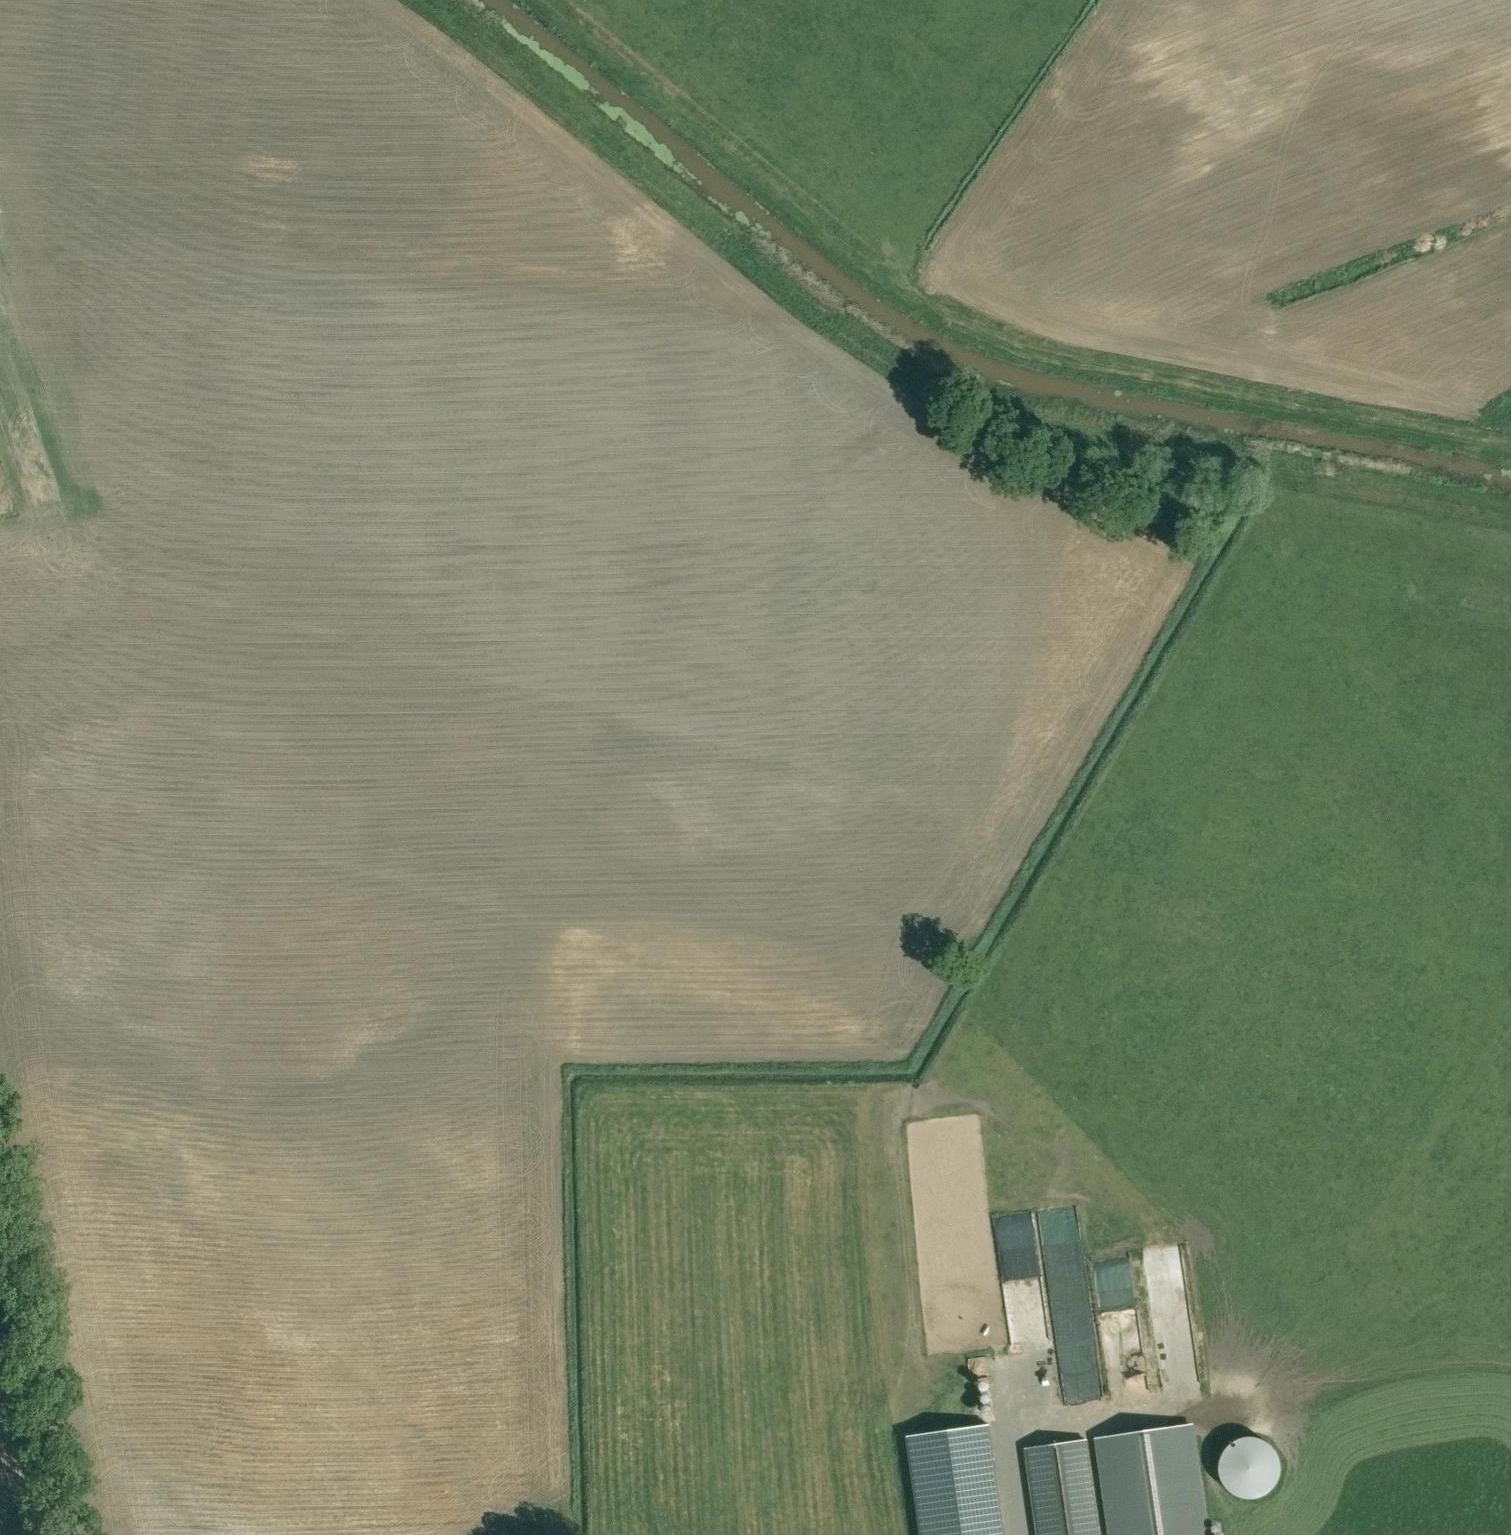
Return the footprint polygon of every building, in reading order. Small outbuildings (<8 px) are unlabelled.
[(1191,1256),(1160,1259),(1167,1320),(1169,1320),(1176,1381),(1202,1378),(1193,1304),(1197,1304),(1191,1256)] [(1051,1280),(1016,1284),(1024,1354),(1060,1350),(1051,1280)] [(1136,1357),(1151,1356),(1150,1342),(1135,1343),(1136,1357)] [(1190,1424),(1099,1437),(1114,1534),(1206,1534),(1190,1424)] [(908,1437),(922,1534),(1004,1534),(988,1425),(908,1437)] [(1228,1487),(1236,1494),(1245,1497),(1255,1497),(1265,1494),(1273,1488),(1279,1480),(1282,1470),(1281,1460),(1277,1451),(1270,1443),(1262,1438),(1252,1436),(1242,1438),(1232,1443),(1226,1450),(1221,1459),(1220,1469),(1222,1479),(1228,1487)] [(1027,1447),(1039,1534),(1100,1534),(1087,1438),(1027,1447)]
